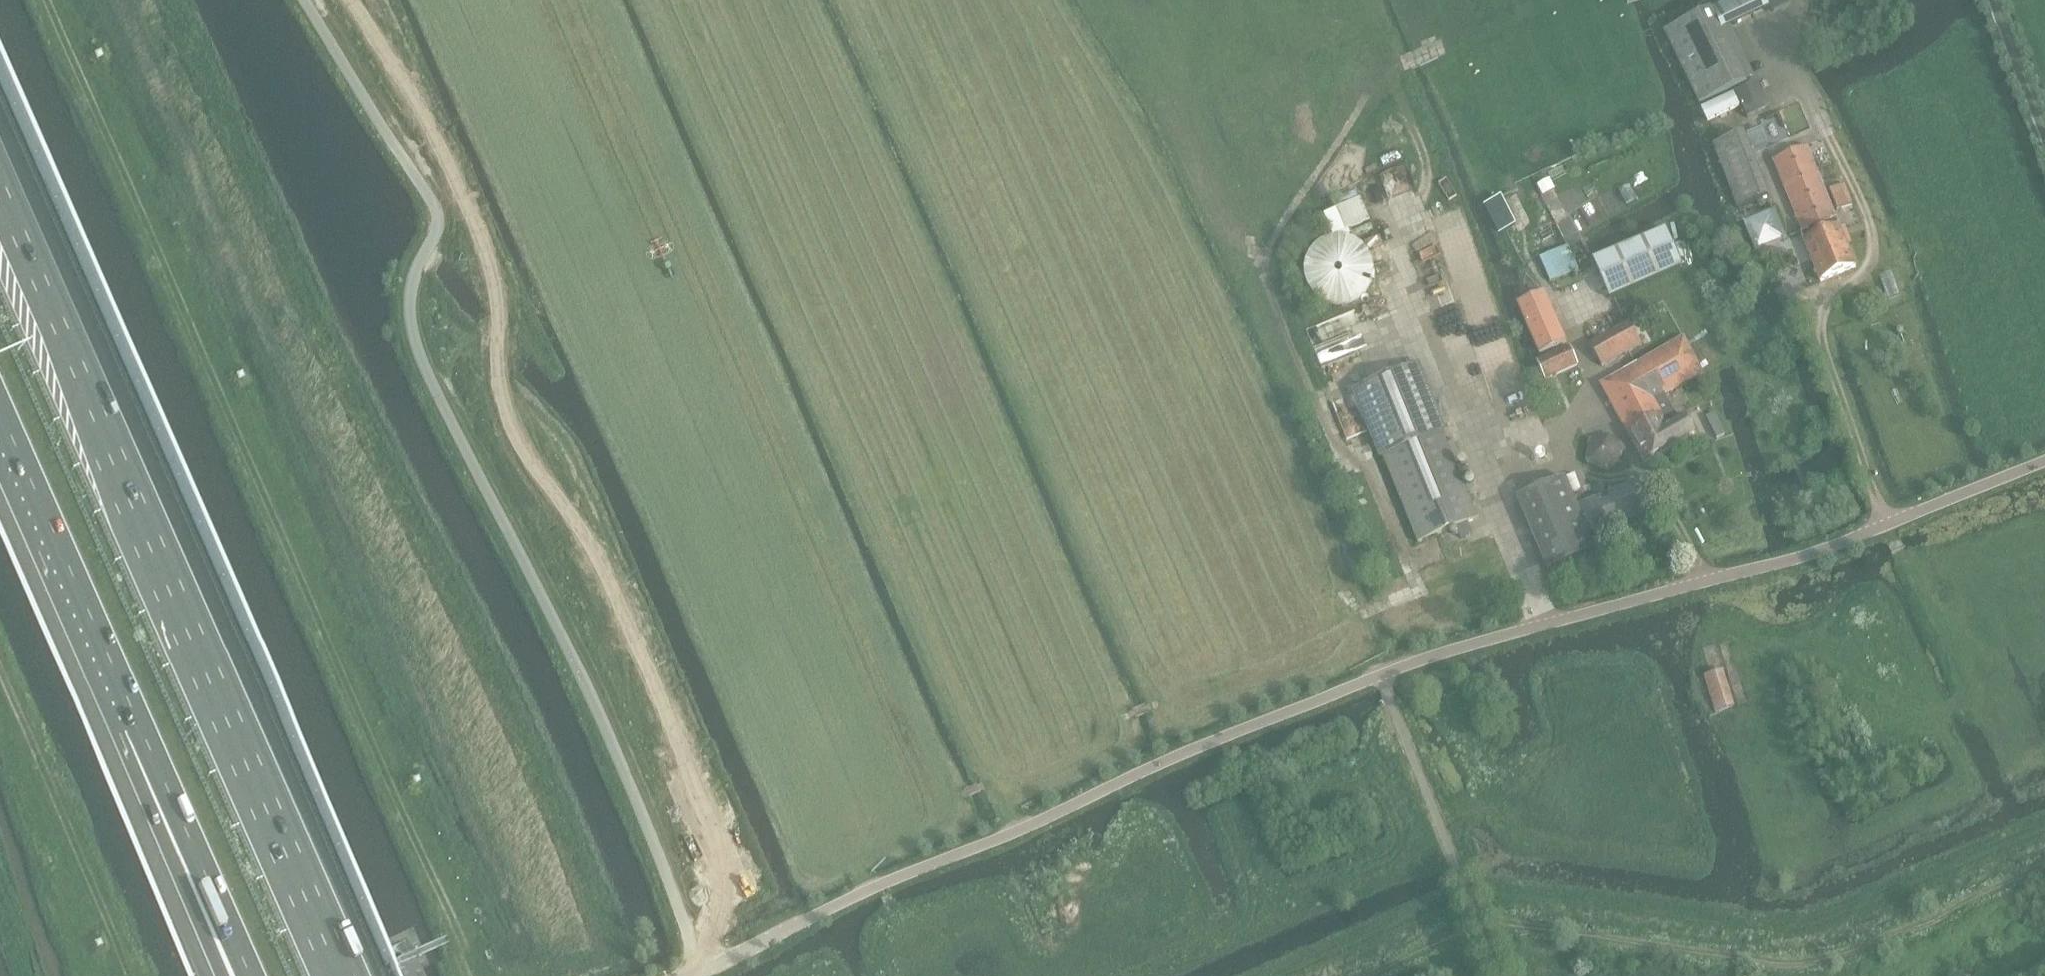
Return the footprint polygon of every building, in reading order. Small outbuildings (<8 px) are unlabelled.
[(1712,11),(1722,31),(1731,27),(1769,8),(1765,0),(1731,0),(1711,9),(1712,11)] [(1722,31),(1712,11),(1665,33),(1700,107),(1757,80),(1731,27),(1722,31)] [(1752,154),(1810,129),(1799,103),(1778,113),(1759,121),(1762,126),(1744,133),(1744,134),(1714,145),(1738,209),(1768,198),(1752,154)] [(1847,247),(1856,244),(1852,234),(1844,238),(1807,147),(1773,161),(1803,233),(1801,233),(1821,283),(1856,268),(1847,247)] [(1388,193),(1413,188),(1409,167),(1384,172),(1388,193)] [(1829,191),(1837,212),(1852,206),(1844,185),(1829,191)] [(1485,207),(1498,234),(1513,228),(1500,199),(1485,207)] [(1757,252),(1790,240),(1778,208),(1746,219),(1757,252)] [(1667,231),(1593,262),(1609,299),(1683,268),(1667,231)] [(1334,305),(1340,305),(1346,305),(1352,303),(1358,300),(1362,297),(1367,292),(1370,287),(1372,281),(1374,275),(1374,270),(1373,264),(1372,259),(1369,253),(1366,249),(1362,245),(1358,241),(1353,239),(1347,237),(1342,236),(1336,236),(1330,237),(1325,239),(1320,241),(1316,245),(1312,249),(1309,254),(1306,259),(1305,264),(1304,269),(1304,275),(1305,281),(1307,286),(1310,291),(1314,295),(1318,299),(1323,302),(1329,304),(1334,305)] [(1580,270),(1574,257),(1570,249),(1542,261),(1552,283),(1580,270)] [(1880,278),(1888,301),(1901,296),(1893,273),(1880,278)] [(1778,296),(1786,313),(1797,308),(1789,291),(1778,296)] [(1520,308),(1538,357),(1565,348),(1546,299),(1520,308)] [(1590,344),(1602,367),(1643,344),(1630,322),(1590,344)] [(1601,386),(1645,463),(1694,435),(1685,418),(1679,421),(1665,395),(1703,374),(1683,338),(1601,386)] [(1569,349),(1539,363),(1546,379),(1576,365),(1569,349)] [(1355,388),(1418,543),(1478,519),(1412,363),(1355,388)] [(1517,498),(1549,572),(1596,552),(1565,478),(1517,498)] [(1579,507),(1592,536),(1643,515),(1631,485),(1579,507)] [(1725,678),(1706,685),(1720,727),(1739,721),(1725,678)]
